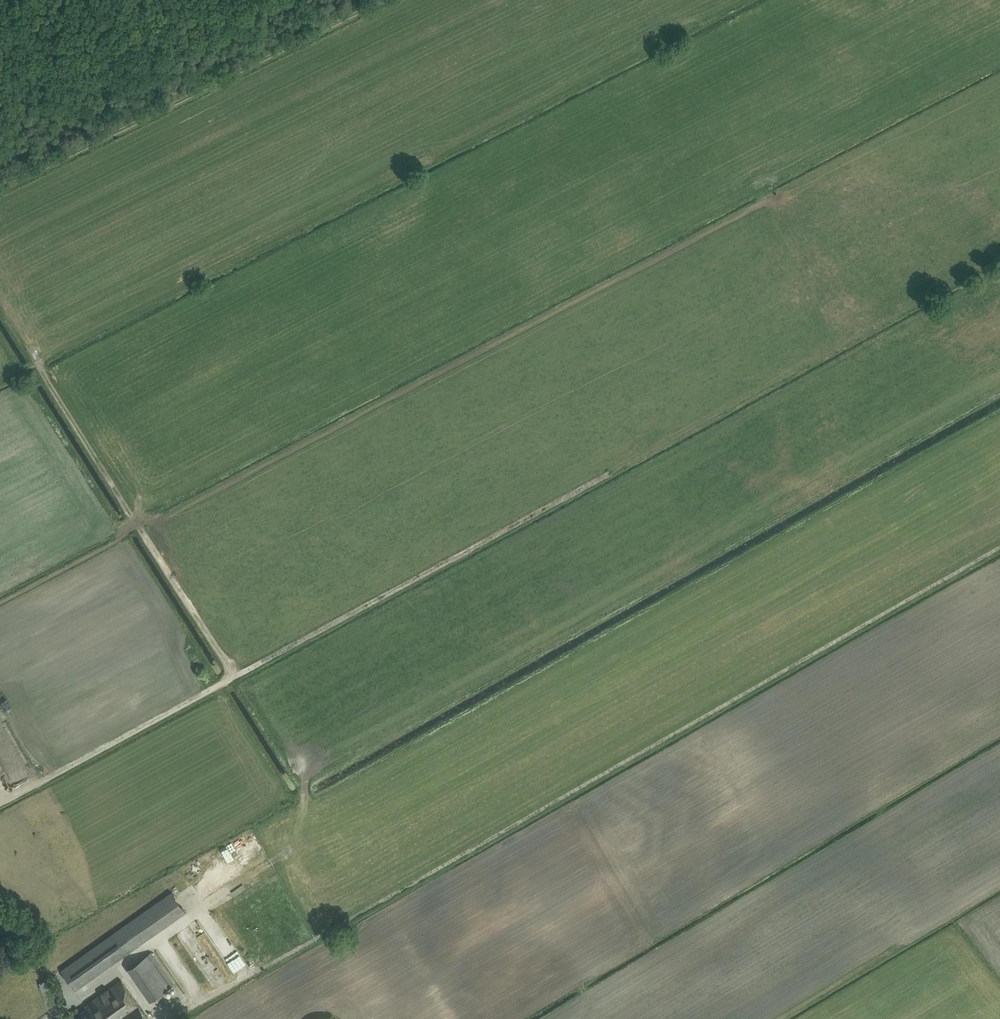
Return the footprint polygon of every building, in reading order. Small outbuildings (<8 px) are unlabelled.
[(15,765),(23,762),(19,753),(11,756),(15,765)] [(76,991),(186,912),(172,892),(61,970),(76,991)] [(178,928),(183,936),(192,929),(186,921),(178,928)] [(171,986),(148,955),(128,969),(151,1001),(171,986)] [(178,976),(191,967),(187,962),(174,971),(178,976)] [(80,1018),(149,1018),(121,980),(87,1004),(91,1011),(80,1018)]
